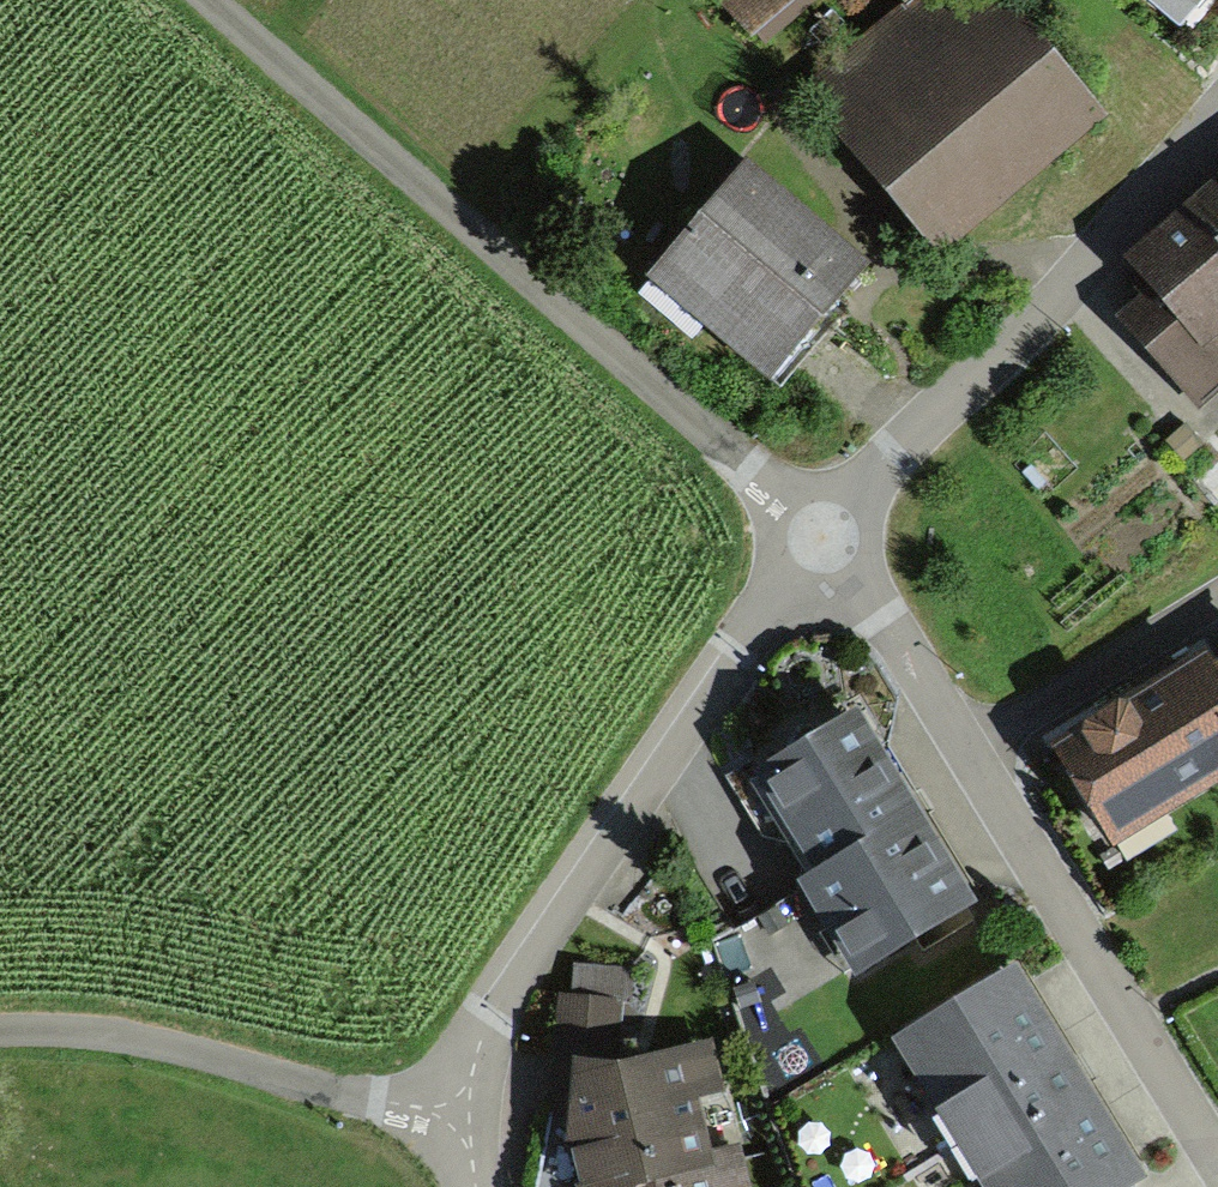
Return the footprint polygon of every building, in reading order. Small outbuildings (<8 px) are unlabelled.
[(752,45),(804,0),(713,0),(752,45)] [(800,93),(938,260),(1108,121),(1008,0),(913,0),(800,93)] [(1199,11),(1208,0),(1185,0),(1199,11)] [(872,272),(744,166),(642,288),(771,394),(872,272)] [(1217,234),(1217,184),(1193,205),(1217,234)] [(1193,205),(1120,268),(1148,299),(1120,323),(1199,412),(1217,396),(1217,234),(1193,205)] [(1051,756),(1112,855),(1217,790),(1217,670),(1215,672),(1207,659),(1167,684),(1051,756)] [(900,785),(859,716),(748,782),(808,883),(797,889),(856,987),(978,915),(940,850),(900,785)] [(539,1141),(564,1142),(566,1085),(621,1087),(625,1011),(636,1011),(638,965),(567,962),(565,998),(547,997),(539,1141)] [(889,1046),(973,1186),(1148,1186),(1019,969),(889,1046)] [(735,1150),(708,1158),(690,1101),(720,1092),(708,1053),(625,1072),(621,1087),(566,1085),(564,1142),(567,1145),(577,1186),(746,1186),(735,1150)]
